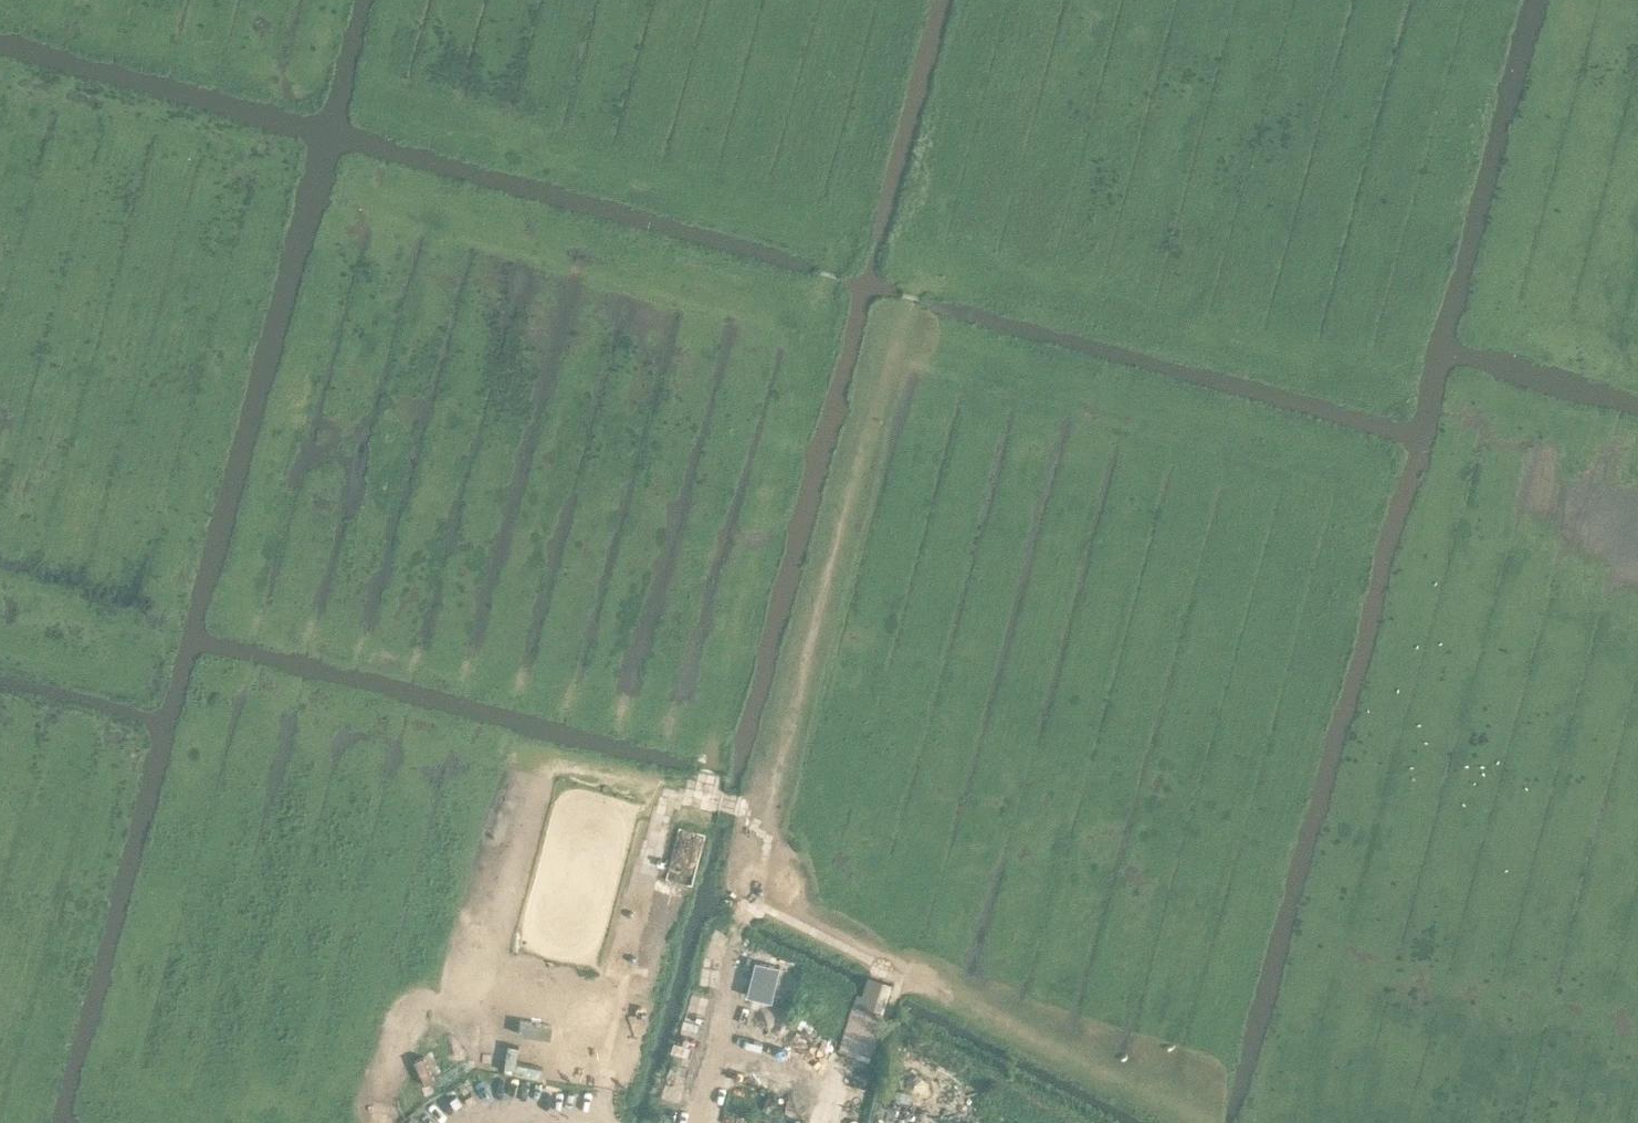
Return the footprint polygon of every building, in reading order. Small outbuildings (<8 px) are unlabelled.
[(779,967),(755,961),(747,995),(770,1001),(779,967)] [(839,1047),(857,1053),(870,1009),(853,1004),(839,1047)] [(506,1069),(543,1073),(544,1063),(518,1060),(520,1043),(509,1042),(506,1069)]
